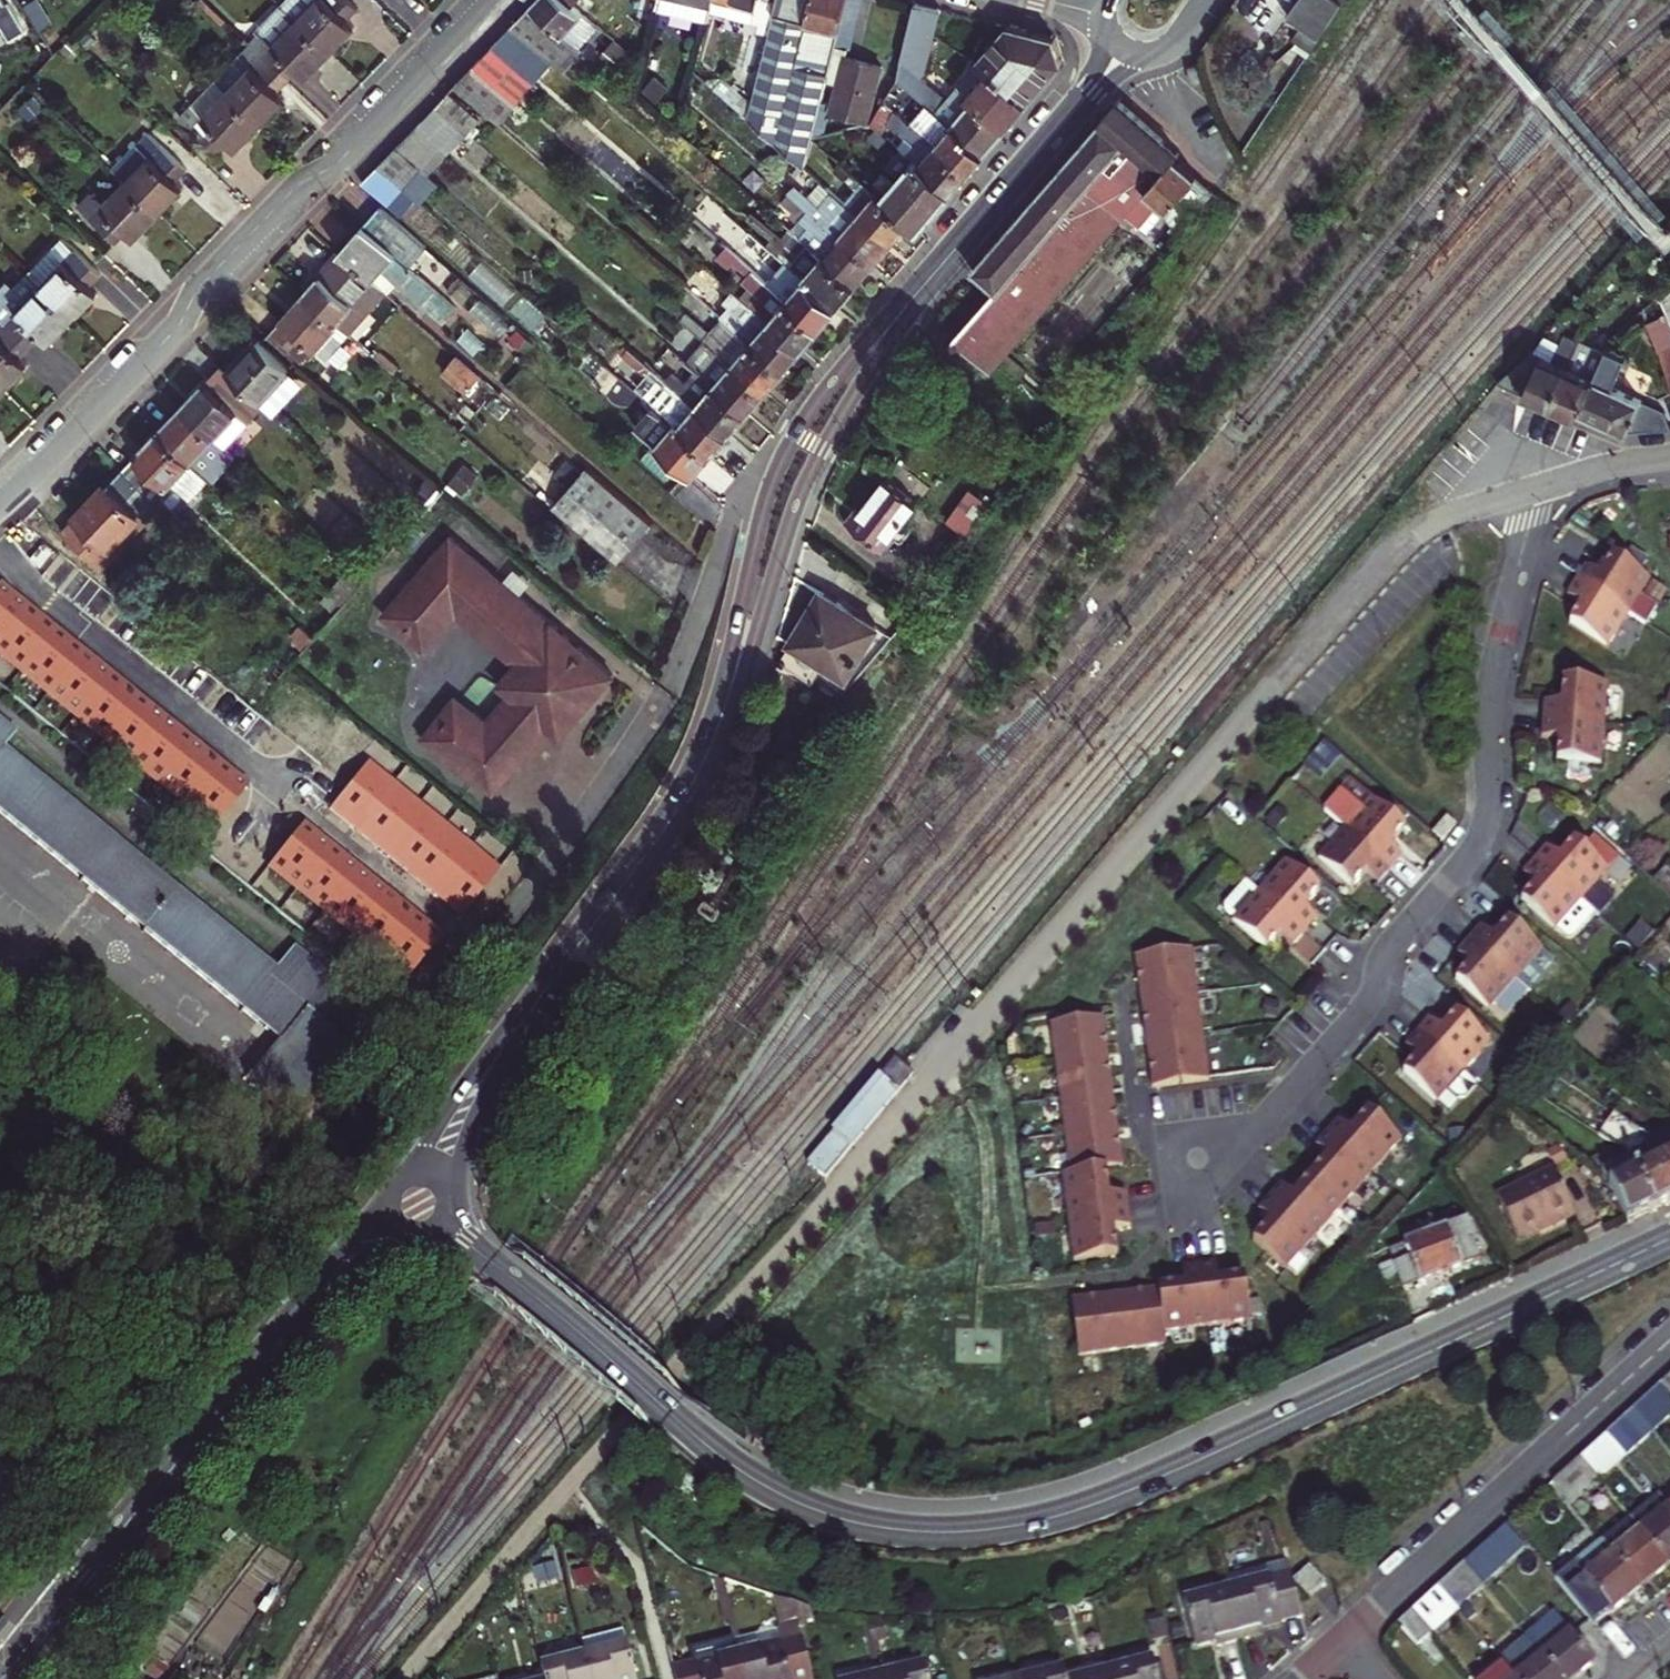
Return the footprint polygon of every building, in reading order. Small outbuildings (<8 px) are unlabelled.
[(4,29),(10,40),(25,31),(8,3),(4,6),(1,0),(0,0),(0,31),(4,29)] [(204,0),(201,0),(200,1),(222,23),(225,20),(204,0)] [(225,20),(227,17),(209,0),(204,0),(225,20)] [(349,0),(290,0),(283,6),(331,53),(347,36),(355,29),(347,20),(358,9),(349,0)] [(530,6),(578,47),(596,26),(571,4),(566,0),(535,0),(530,6)] [(707,22),(711,11),(711,9),(675,0),(661,0),(658,11),(707,22)] [(711,9),(713,0),(675,0),(711,9)] [(771,26),(774,14),(721,0),(713,0),(711,9),(711,11),(771,26)] [(777,0),(721,0),(774,14),(777,0)] [(813,0),(777,0),(774,14),(771,26),(768,37),(748,118),(804,167),(811,137),(824,89),(826,80),(828,73),(796,65),(813,0)] [(834,52),(847,0),(813,0),(796,65),(828,73),(834,52)] [(834,52),(839,53),(841,47),(848,48),(861,0),(847,0),(834,52)] [(936,29),(941,9),(915,3),(913,10),(936,29)] [(288,81),(299,70),(307,78),(315,70),(331,53),(283,6),(250,44),(288,81)] [(575,59),(589,70),(595,62),(582,51),(578,47),(530,6),(511,26),(552,62),(564,72),(575,59)] [(927,65),(936,29),(913,10),(905,47),(927,65)] [(534,82),(552,62),(511,26),(492,46),(534,82)] [(588,44),(601,30),(596,26),(578,47),(582,51),(588,44)] [(1029,104),(1064,64),(1055,38),(1015,28),(1007,26),(977,61),(977,62),(1029,104)] [(61,51),(71,60),(82,48),(72,38),(61,51)] [(597,59),(624,82),(638,63),(613,42),(601,55),(597,59)] [(276,110),(285,100),(277,92),(288,81),(250,44),(215,80),(261,125),(276,110)] [(595,62),(597,59),(601,55),(588,44),(582,51),(595,62)] [(516,103),(534,82),(492,46),(473,66),(516,103)] [(826,80),(839,83),(846,57),(848,48),(841,47),(839,53),(834,52),(828,73),(826,80)] [(927,103),(986,154),(997,141),(1007,129),(955,87),(945,99),(921,78),(925,73),(927,65),(905,47),(898,79),(927,103)] [(831,112),(867,121),(881,66),(864,62),(846,57),(839,83),(831,112)] [(955,87),(1007,129),(1017,117),(1029,104),(977,62),(955,87)] [(1191,83),(1202,81),(1200,65),(1188,67),(1191,83)] [(454,87),(499,124),(516,103),(473,66),(454,87)] [(179,116),(218,153),(229,142),(237,150),(248,139),(261,125),(215,80),(179,116)] [(829,90),(824,89),(811,137),(824,135),(828,119),(825,118),(829,104),(827,104),(829,98),(827,97),(829,90)] [(467,134),(479,121),(448,93),(436,106),(467,134)] [(883,133),(889,123),(896,110),(885,100),(872,123),(883,133)] [(1157,146),(1163,139),(1119,101),(972,271),(996,292),(953,340),(991,372),(1001,360),(1005,355),(1121,220),(1127,215),(1176,157),(1168,150),(1165,152),(1157,146)] [(977,164),(986,154),(927,103),(910,123),(969,173),(977,164)] [(447,154),(467,134),(436,106),(416,127),(445,152),(447,154)] [(899,132),(909,121),(896,110),(889,123),(899,132)] [(898,133),(913,146),(907,153),(952,193),(961,182),(969,173),(910,123),(909,121),(899,132),(898,133)] [(861,129),(882,147),(889,138),(883,133),(872,123),(870,125),(863,127),(861,129)] [(428,173),(445,152),(416,127),(397,147),(421,168),(428,173)] [(138,144),(150,155),(161,144),(149,133),(138,144)] [(831,154),(812,138),(807,157),(819,168),(822,165),(831,154)] [(1165,152),(1168,150),(1176,157),(1180,153),(1171,146),(1163,139),(1157,146),(1165,152)] [(114,170),(125,181),(159,214),(175,198),(184,189),(176,181),(187,170),(161,144),(150,155),(138,144),(114,170)] [(378,168),(403,189),(421,168),(397,147),(378,168)] [(909,222),(920,231),(936,212),(952,193),(907,153),(901,149),(886,165),(900,178),(883,199),(909,222)] [(834,169),(840,162),(831,154),(822,165),(826,170),(821,173),(825,179),(829,175),(834,169)] [(1180,238),(1218,194),(1196,175),(1176,157),(1127,215),(1135,223),(1140,227),(1141,227),(1160,204),(1167,210),(1176,199),(1186,207),(1173,224),(1169,230),(1180,238)] [(840,162),(834,169),(837,172),(825,186),(844,202),(892,243),(902,231),(909,222),(883,199),(840,162)] [(378,168),(363,184),(388,205),(403,189),(378,168)] [(844,202),(825,186),(816,177),(803,192),(832,217),(844,202)] [(77,206),(116,243),(127,231),(135,239),(146,228),(159,214),(125,181),(101,205),(89,194),(77,206)] [(844,202),(832,217),(803,192),(796,185),(789,192),(874,264),(883,253),(892,243),(844,202)] [(866,274),(874,264),(789,192),(782,201),(802,217),(800,220),(808,227),(800,238),(809,246),(855,285),(866,274)] [(1167,210),(1162,216),(1173,224),(1186,207),(1176,199),(1167,210)] [(1162,216),(1167,210),(1160,204),(1141,227),(1148,233),(1162,216)] [(409,267),(427,247),(381,207),(364,227),(409,267)] [(791,230),(785,238),(752,212),(746,219),(771,240),(766,245),(773,251),(787,262),(791,266),(809,246),(800,238),(791,230)] [(1131,229),(1135,223),(1127,215),(1121,220),(1131,229)] [(742,226),(734,235),(741,241),(749,232),(742,226)] [(395,282),(443,324),(456,309),(409,267),(364,227),(351,242),(340,253),(372,281),(382,270),(395,282)] [(741,241),(764,261),(773,251),(766,245),(750,231),(749,232),(741,241)] [(90,286),(101,275),(62,238),(51,249),(64,261),(40,286),(74,319),(89,302),(98,294),(90,286)] [(847,295),(855,285),(809,246),(791,266),(793,268),(838,306),(847,295)] [(748,275),(753,270),(727,248),(718,258),(729,267),(734,262),(748,275)] [(27,273),(40,286),(64,261),(51,249),(27,273)] [(349,334),(351,335),(386,293),(372,281),(340,253),(321,275),(305,294),(338,323),(349,334)] [(768,283),(775,289),(793,268),(791,266),(787,262),(768,283)] [(828,318),(838,306),(793,268),(775,289),(820,327),(828,318)] [(372,281),(386,293),(395,282),(382,270),(372,281)] [(810,339),(820,327),(775,289),(768,283),(753,270),(748,275),(742,282),(757,296),(749,304),(802,349),(810,339)] [(0,288),(0,317),(5,322),(31,347),(42,336),(50,343),(60,333),(74,319),(40,286),(27,273),(14,286),(8,280),(0,288)] [(792,361),(802,349),(749,304),(733,290),(724,301),(729,306),(720,316),(723,319),(783,371),(792,361)] [(282,319),(268,336),(300,365),(314,349),(338,323),(305,294),(291,309),(296,314),(288,323),(282,319)] [(296,314),(291,309),(287,314),(282,319),(288,323),(296,314)] [(774,381),(783,371),(723,319),(709,334),(685,313),(681,319),(706,340),(765,391),(774,381)] [(1666,316),(1648,324),(1669,380),(1669,326),(1666,316)] [(31,347),(5,322),(0,327),(0,387),(4,390),(18,376),(28,366),(20,358),(31,347)] [(314,349),(327,360),(349,334),(338,323),(314,349)] [(238,354),(224,368),(228,372),(259,340),(245,328),(242,331),(251,340),(238,354)] [(1508,373),(1498,384),(1526,396),(1550,407),(1580,340),(1564,333),(1559,345),(1553,360),(1543,355),(1533,352),(1508,373)] [(265,406),(266,407),(296,376),(262,342),(259,340),(228,372),(265,406)] [(755,403),(765,391),(706,340),(688,361),(697,370),(747,413),(755,403)] [(1553,360),(1559,345),(1549,340),(1543,355),(1553,360)] [(1565,413),(1576,418),(1580,410),(1594,378),(1593,377),(1605,350),(1580,340),(1550,407),(1565,413)] [(1628,432),(1669,429),(1669,421),(1665,410),(1613,387),(1626,356),(1607,348),(1605,350),(1593,377),(1594,378),(1580,410),(1608,423),(1628,432)] [(377,356),(395,372),(399,367),(381,351),(377,356)] [(443,371),(467,392),(481,376),(456,355),(443,371)] [(1020,377),(1025,371),(1005,355),(1001,360),(1020,377)] [(720,444),(729,434),(674,386),(653,368),(645,361),(641,366),(649,373),(648,374),(663,388),(651,403),(667,417),(675,424),(711,455),(720,444)] [(253,419),(265,406),(228,372),(224,368),(221,365),(209,378),(253,419)] [(598,394),(617,374),(606,365),(588,385),(598,394)] [(739,423),(747,413),(697,370),(685,384),(680,379),(674,386),(729,434),(739,423)] [(266,407),(274,415),(304,383),(296,376),(266,407)] [(238,415),(248,424),(253,419),(209,378),(191,397),(195,402),(186,412),(214,439),(238,415)] [(186,412),(195,402),(191,397),(186,402),(181,408),(186,412)] [(171,418),(176,423),(186,412),(181,408),(176,413),(171,418)] [(210,480),(212,482),(234,457),(225,449),(214,439),(186,412),(176,423),(171,418),(158,432),(192,463),(210,480)] [(214,439),(225,449),(248,424),(238,415),(214,439)] [(657,445),(675,424),(667,417),(648,438),(657,445)] [(703,464),(711,455),(675,424),(657,445),(693,476),(703,464)] [(179,512),(185,506),(190,501),(172,485),(192,463),(158,432),(140,450),(127,464),(152,487),(166,501),(179,512)] [(172,485),(190,501),(210,480),(192,463),(172,485)] [(146,493),(152,487),(127,464),(122,470),(146,493)] [(552,507),(618,564),(653,523),(587,467),(552,507)] [(166,501),(152,487),(146,493),(122,470),(97,497),(93,501),(63,533),(102,570),(166,501)] [(450,485),(465,499),(476,487),(460,473),(450,485)] [(856,508),(847,520),(883,548),(917,503),(885,478),(860,511),(856,508)] [(415,493),(427,503),(438,491),(426,480),(415,493)] [(955,523),(968,532),(987,504),(974,496),(955,523)] [(198,530),(204,523),(185,506),(179,512),(198,530)] [(452,536),(394,601),(437,639),(454,619),(511,669),(494,689),(505,699),(482,726),(454,702),(425,734),(493,793),(549,729),(566,709),(577,719),(614,676),(452,536)] [(1588,549),(1577,563),(1626,602),(1640,613),(1654,596),(1639,584),(1650,570),(1615,542),(1607,553),(1601,560),(1588,549)] [(1626,602),(1577,563),(1566,578),(1579,588),(1572,596),(1565,605),(1600,633),(1626,602)] [(330,591),(344,604),(366,580),(352,567),(334,587),(330,591)] [(315,578),(330,591),(334,587),(319,574),(315,578)] [(0,583),(0,661),(212,834),(250,787),(0,582),(0,583)] [(322,600),(336,613),(344,604),(330,591),(322,600)] [(813,683),(824,665),(848,679),(879,628),(821,593),(781,664),(813,683)] [(394,601),(379,617),(422,655),(437,639),(394,601)] [(293,643),(302,652),(313,639),(299,626),(293,643)] [(1544,701),(1543,719),(1604,724),(1608,684),(1563,680),(1562,692),(1561,702),(1544,701)] [(566,709),(549,729),(560,739),(568,730),(577,719),(566,709)] [(1604,724),(1543,719),(1541,737),(1558,738),(1557,750),(1555,760),(1600,764),(1604,724)] [(279,1040),(248,1078),(287,1111),(343,1041),(320,1022),(331,1008),(333,1010),(334,1008),(346,992),(291,948),(272,971),(191,905),(167,885),(16,760),(27,745),(13,733),(0,723),(0,816),(279,1040)] [(497,867),(366,761),(325,812),(457,917),(497,867)] [(1354,831),(1400,873),(1412,859),(1400,848),(1407,840),(1415,831),(1382,801),(1372,812),(1352,793),(1335,812),(1354,831)] [(442,933),(302,825),(265,872),(405,980),(442,933)] [(1453,825),(1439,840),(1448,848),(1462,832),(1453,825)] [(1388,886),(1400,873),(1354,831),(1328,860),(1361,891),(1370,880),(1375,874),(1388,886)] [(1548,848),(1536,861),(1596,915),(1600,918),(1616,901),(1598,885),(1620,859),(1595,837),(1584,849),(1575,842),(1567,851),(1560,859),(1548,848)] [(1267,890),(1312,932),(1324,919),(1313,907),(1317,903),(1328,892),(1295,860),(1267,890)] [(1596,915),(1536,861),(1524,874),(1536,886),(1529,894),(1522,902),(1555,932),(1557,930),(1568,940),(1575,939),(1596,915)] [(1669,895),(1669,865),(1654,878),(1669,895)] [(1300,945),(1312,932),(1267,890),(1255,878),(1233,900),(1232,911),(1242,917),(1240,919),(1272,950),(1283,938),(1287,934),(1300,945)] [(191,905),(195,900),(171,880),(167,885),(191,905)] [(1485,927),(1473,940),(1518,982),(1532,994),(1555,968),(1555,962),(1512,922),(1503,931),(1497,938),(1485,927)] [(1518,982),(1473,940),(1461,954),(1473,965),(1466,972),(1458,981),(1491,1012),(1518,982)] [(1205,961),(1149,968),(1152,994),(1156,1032),(1163,1085),(1165,1100),(1221,1093),(1205,961)] [(1628,991),(1638,978),(1627,969),(1616,982),(1628,991)] [(334,1008),(343,1016),(356,1000),(346,992),(334,1008)] [(1435,1019),(1423,1032),(1468,1075),(1495,1045),(1463,1014),(1455,1022),(1447,1031),(1435,1019)] [(1115,1029),(1063,1036),(1067,1073),(1081,1184),(1117,1180),(1134,1178),(1130,1153),(1127,1123),(1122,1081),(1118,1047),(1115,1029)] [(1468,1075),(1423,1032),(1410,1045),(1422,1057),(1415,1065),(1407,1073),(1440,1104),(1453,1091),(1465,1103),(1480,1087),(1468,1075)] [(896,1059),(808,1163),(826,1179),(914,1074),(896,1059)] [(1284,1277),(1397,1145),(1365,1118),(1354,1130),(1347,1138),(1335,1127),(1313,1153),(1325,1164),(1317,1174),(1300,1194),(1291,1204),(1279,1193),(1257,1219),(1269,1230),(1262,1238),(1252,1250),(1284,1277)] [(1651,1145),(1669,1184),(1669,1136),(1651,1145)] [(1651,1145),(1648,1137),(1642,1140),(1646,1149),(1628,1158),(1653,1210),(1665,1204),(1669,1202),(1669,1184),(1651,1145)] [(1639,1217),(1653,1210),(1628,1158),(1602,1171),(1627,1222),(1639,1217)] [(1556,1226),(1573,1218),(1552,1175),(1496,1202),(1517,1245),(1556,1226)] [(1077,1226),(1138,1218),(1136,1200),(1120,1202),(1119,1196),(1117,1180),(1081,1184),(1072,1186),(1077,1226)] [(1141,1236),(1138,1218),(1077,1226),(1082,1265),(1127,1260),(1125,1245),(1124,1238),(1141,1236)] [(1387,1248),(1403,1291),(1420,1285),(1481,1263),(1466,1220),(1387,1248)] [(1214,1270),(1196,1273),(1204,1334),(1244,1329),(1238,1285),(1225,1286),(1216,1287),(1214,1270)] [(1204,1334),(1196,1273),(1178,1275),(1180,1291),(1172,1292),(1158,1294),(1163,1339),(1204,1334)] [(1086,1302),(1070,1304),(1076,1360),(1165,1349),(1163,1339),(1158,1294),(1134,1297),(1086,1302)] [(1662,1385),(1669,1395),(1669,1377),(1662,1385)] [(1662,1385),(1634,1409),(1653,1432),(1669,1416),(1669,1395),(1662,1385)] [(1653,1432),(1634,1409),(1607,1434),(1626,1456),(1653,1432)] [(1626,1456),(1607,1434),(1581,1459),(1599,1481),(1626,1456)] [(1599,1481),(1581,1459),(1554,1483),(1572,1506),(1599,1481)] [(1630,1519),(1669,1567),(1669,1566),(1669,1511),(1668,1508),(1658,1496),(1630,1519)] [(1630,1519),(1602,1542),(1640,1590),(1656,1577),(1669,1567),(1630,1519)] [(1275,1550),(1268,1522),(1263,1523),(1269,1551),(1275,1550)] [(1484,1586),(1525,1548),(1505,1527),(1466,1563),(1484,1586)] [(1602,1542),(1555,1579),(1594,1627),(1622,1604),(1640,1590),(1602,1542)] [(1224,1577),(1227,1589),(1270,1578),(1291,1573),(1288,1561),(1224,1577)] [(1457,1610),(1484,1586),(1466,1563),(1452,1575),(1439,1587),(1457,1610)] [(1310,1567),(1293,1581),(1309,1598),(1325,1584),(1310,1567)] [(1261,1634),(1260,1628),(1275,1625),(1303,1617),(1293,1581),(1291,1573),(1270,1578),(1227,1589),(1240,1639),(1261,1634)] [(537,1595),(558,1589),(554,1574),(533,1580),(537,1595)] [(735,1639),(719,1578),(712,1576),(729,1641),(735,1639)] [(1164,1605),(1174,1603),(1166,1577),(1157,1579),(1164,1605)] [(735,1639),(740,1638),(725,1580),(719,1578),(735,1639)] [(1431,1635),(1457,1610),(1439,1587),(1425,1600),(1412,1612),(1431,1635)] [(1218,1644),(1240,1639),(1227,1589),(1184,1600),(1195,1645),(1207,1642),(1217,1639),(1218,1644)] [(739,1654),(745,1678),(814,1678),(800,1624),(798,1619),(794,1601),(774,1595),(782,1623),(777,1625),(778,1628),(782,1643),(739,1654)] [(814,1620),(810,1606),(794,1601),(798,1619),(800,1624),(814,1620)] [(1056,1622),(1066,1620),(1062,1606),(1053,1609),(1056,1622)] [(1418,1645),(1431,1635),(1412,1612),(1399,1624),(1418,1645)] [(1155,1637),(1169,1634),(1164,1614),(1150,1617),(1155,1637)] [(1542,1657),(1560,1678),(1574,1678),(1579,1675),(1595,1663),(1555,1614),(1526,1638),(1542,1657)] [(879,1616),(867,1616),(868,1622),(873,1641),(885,1638),(879,1616)] [(878,1676),(882,1674),(873,1641),(868,1622),(864,1623),(878,1676)] [(735,1639),(739,1654),(782,1643),(778,1628),(740,1638),(735,1639)] [(628,1646),(584,1657),(590,1678),(636,1678),(628,1646)] [(739,1654),(696,1665),(695,1663),(674,1669),(676,1678),(745,1678),(739,1654)] [(584,1657),(542,1668),(544,1678),(590,1678),(584,1657)] [(1515,1678),(1560,1678),(1542,1657),(1515,1678)] [(1155,1667),(1153,1661),(1110,1672),(1112,1678),(1158,1678),(1155,1667)] [(925,1665),(882,1676),(883,1678),(928,1678),(925,1665)] [(1155,1667),(1158,1678),(1165,1678),(1161,1665),(1155,1667)] [(1064,1669),(1026,1678),(1066,1678),(1064,1669)]
